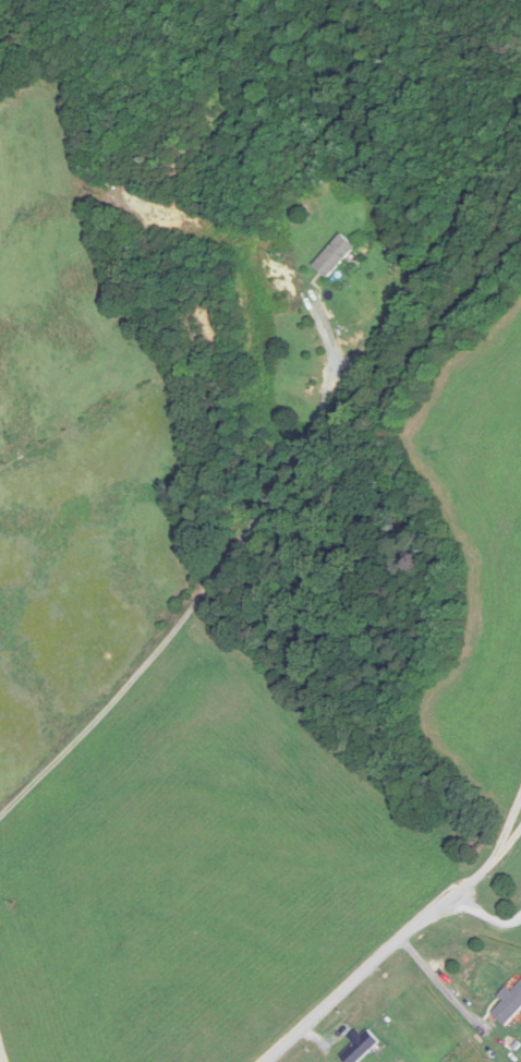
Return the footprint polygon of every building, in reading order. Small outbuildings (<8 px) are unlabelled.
[(315,265),(328,278),(358,247),(344,235),(315,265)] [(520,1013),(520,983),(512,992),(508,989),(500,997),(505,1002),(493,1014),(507,1027),(520,1013)] [(381,1043),(369,1031),(342,1059),(345,1061),(363,1061),(381,1043)]
